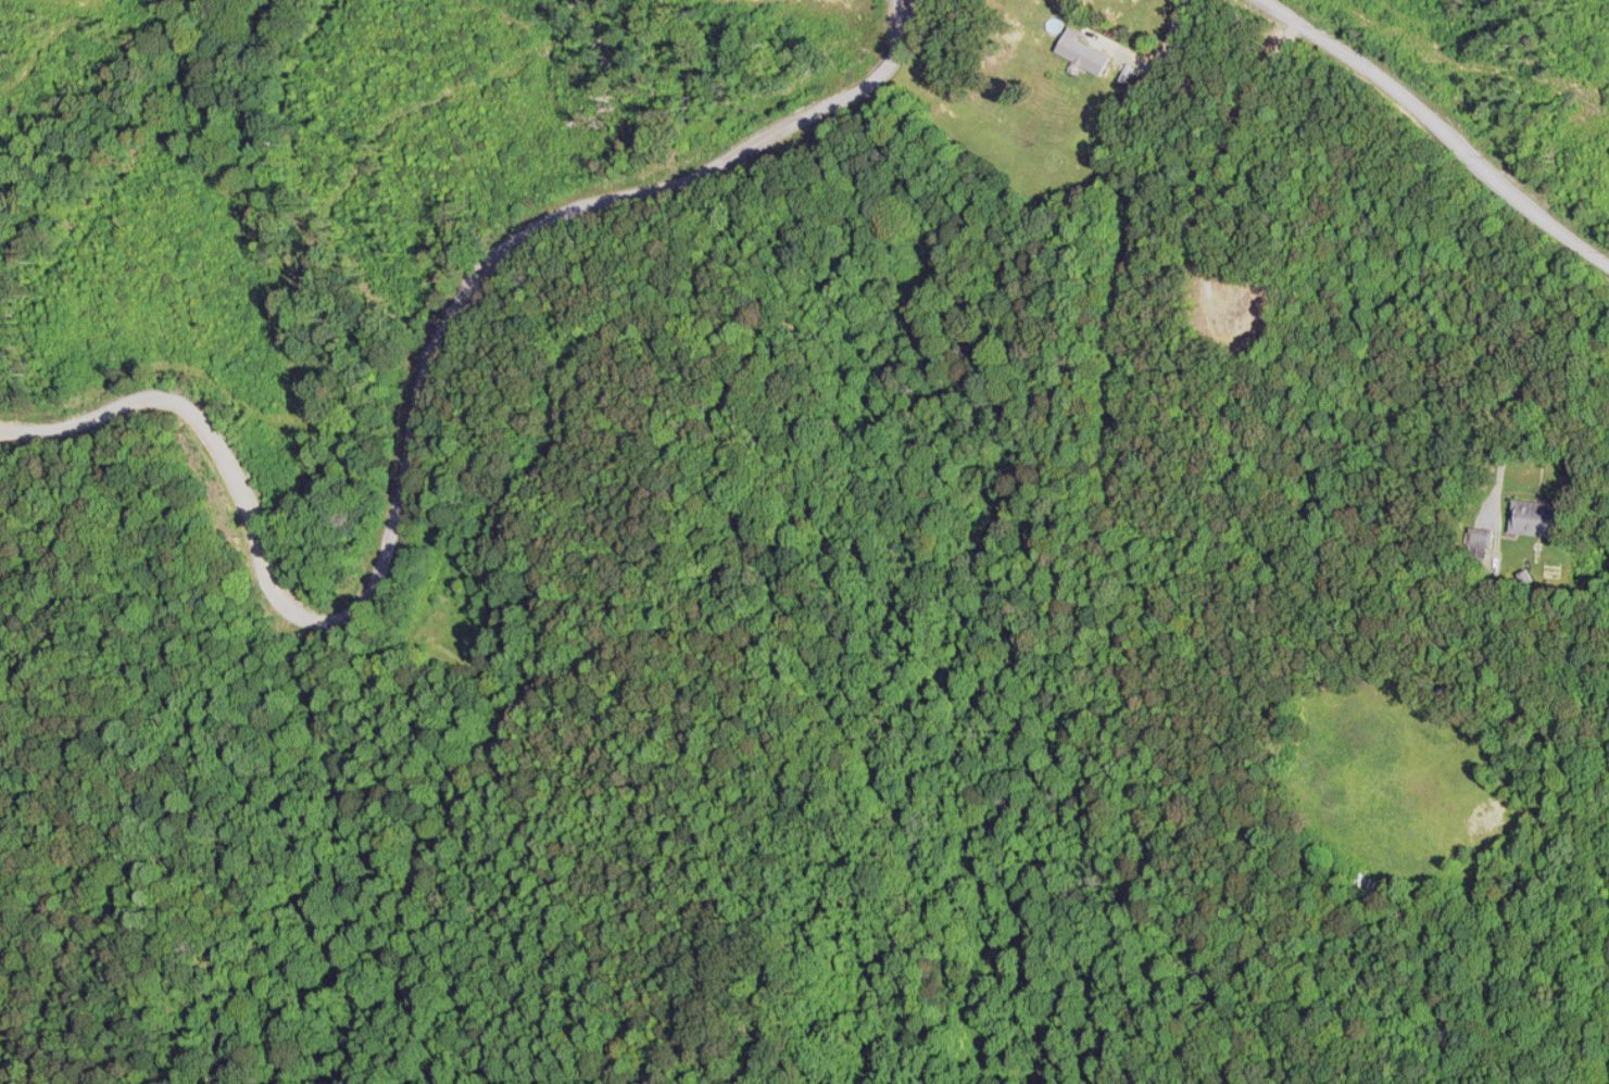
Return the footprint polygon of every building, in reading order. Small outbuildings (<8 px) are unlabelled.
[(1107,58),(1073,42),(1077,33),(1064,27),(1051,52),(1070,61),(1065,72),(1074,76),(1079,67),(1098,77),(1107,58)] [(1506,533),(1554,540),(1559,506),(1511,500),(1506,533)] [(1467,548),(1489,548),(1489,530),(1467,530),(1467,548)]
